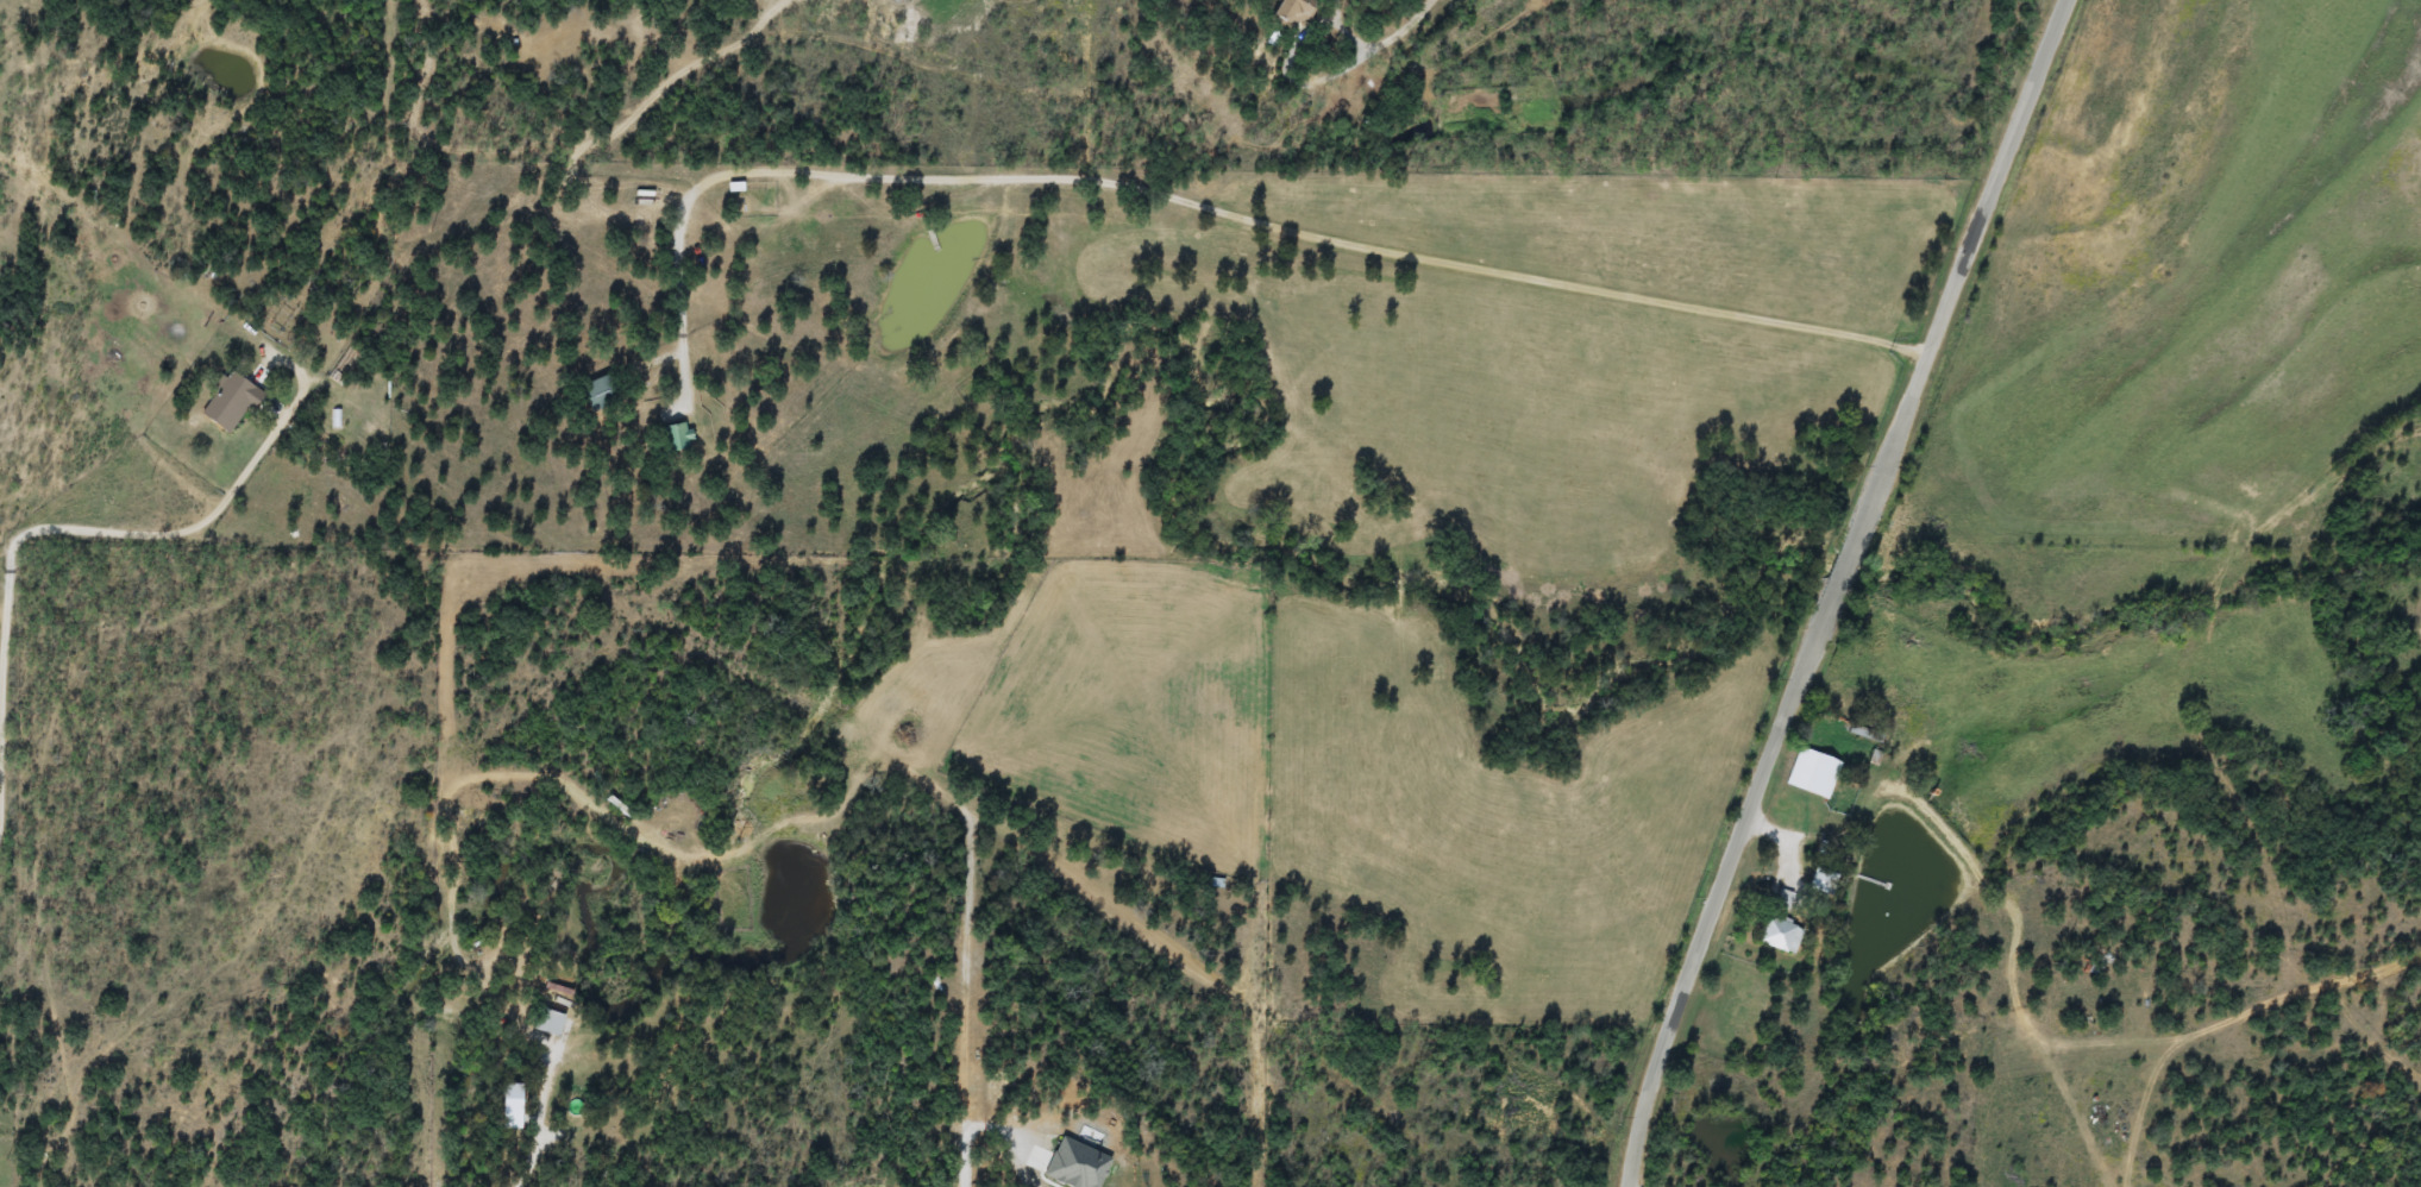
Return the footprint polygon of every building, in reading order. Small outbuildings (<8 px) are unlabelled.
[(1272,13),(1284,0),(1310,0),(1318,8),(1293,34),(1272,13)] [(201,414),(217,392),(214,391),(230,369),(263,392),(232,435),(201,414)] [(582,387),(607,375),(620,400),(594,413),(582,387)] [(688,423),(690,450),(665,451),(664,426),(688,423)] [(1842,760),(1830,799),(1787,786),(1798,748),(1842,760)] [(1806,932),(1789,957),(1758,937),(1774,912),(1806,932)] [(559,1040),(531,1030),(539,1007),(566,1017),(559,1040)]
